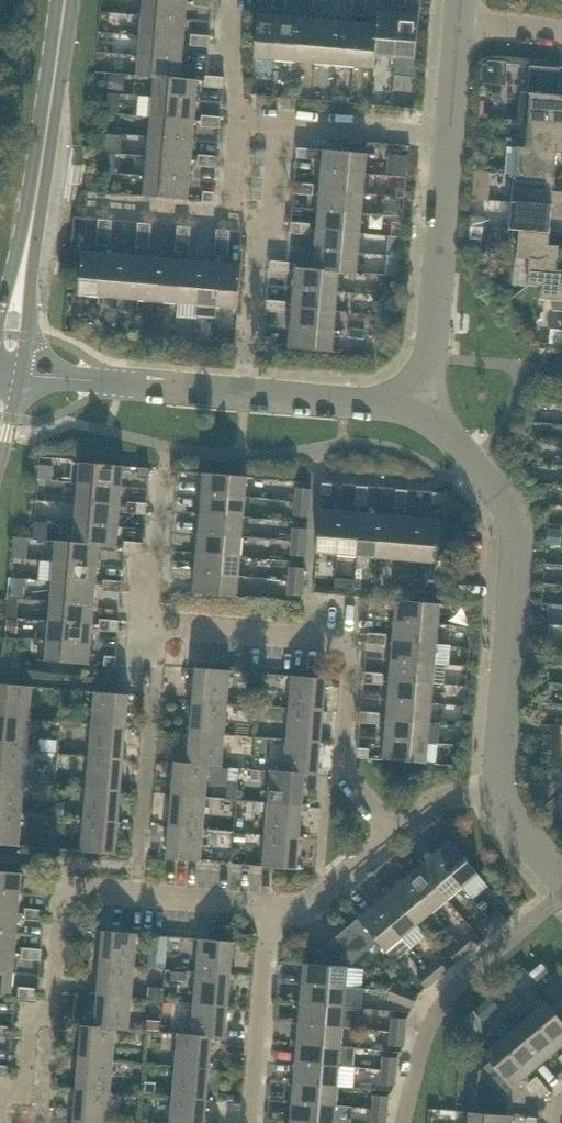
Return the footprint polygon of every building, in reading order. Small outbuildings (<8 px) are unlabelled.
[(188,0),(144,0),(142,16),(187,20),(188,0)] [(214,0),(204,0),(204,7),(213,8),(214,0)] [(287,0),(274,0),(273,9),(287,10),(287,0)] [(327,0),(313,0),(312,12),(326,13),(327,0)] [(365,17),(366,4),(353,2),(352,15),(365,17)] [(395,57),(399,13),(378,11),(377,24),(378,24),(377,44),(376,55),(395,57)] [(418,31),(420,15),(399,13),(395,57),(416,59),(417,44),(418,31)] [(275,60),(279,16),(259,14),(255,59),(275,60)] [(185,40),(187,20),(142,16),(141,36),(185,40)] [(295,62),(299,17),(279,16),(275,60),(295,62)] [(315,64),(319,19),(299,17),(295,62),(315,64)] [(335,65),(338,21),(319,19),(315,64),(335,65)] [(354,67),(358,22),(338,21),(335,65),(354,67)] [(378,24),(377,24),(358,22),(354,67),(375,69),(376,55),(377,44),(378,24)] [(200,47),(201,35),(192,35),(191,46),(200,47)] [(211,36),(201,35),(200,47),(210,47),(211,36)] [(183,59),(185,40),(141,36),(139,55),(183,59)] [(182,79),(182,78),(183,59),(139,55),(137,76),(155,77),(182,79)] [(558,95),(560,71),(533,69),(531,93),(529,121),(561,124),(561,95),(558,95)] [(215,76),(206,75),(205,87),(215,87),(215,76)] [(224,88),(225,77),(215,76),(215,87),(224,88)] [(182,78),(182,79),(155,77),(153,96),(198,100),(199,80),(182,78)] [(196,120),(198,100),(153,96),(151,116),(196,120)] [(211,127),(212,116),(203,115),(202,126),(211,127)] [(194,140),(196,120),(151,116),(150,136),(194,140)] [(221,128),(222,116),(212,116),(211,127),(221,128)] [(529,121),(526,147),(526,148),(558,151),(558,152),(561,153),(561,124),(529,121)] [(193,159),(194,140),(150,136),(148,156),(193,159)] [(487,151),(488,144),(477,143),(476,150),(487,151)] [(526,148),(526,147),(517,146),(516,147),(509,146),(507,170),(514,171),(514,175),(556,179),(558,152),(558,151),(526,148)] [(309,159),(309,149),(298,148),(297,158),(309,159)] [(366,174),(368,154),(309,149),(309,159),(323,160),(322,170),(366,174)] [(208,166),(209,155),(199,154),(198,166),(208,166)] [(217,167),(218,156),(209,155),(208,166),(217,167)] [(191,179),(193,159),(148,156),(146,175),(191,179)] [(365,194),(366,174),(322,170),(320,190),(365,194)] [(189,200),(191,179),(146,175),(145,196),(189,200)] [(556,179),(514,175),(512,202),(561,206),(561,192),(555,191),(556,179)] [(304,195),(305,183),(295,182),(294,194),(304,195)] [(313,195),(314,184),(305,183),(304,195),(313,195)] [(474,185),(473,199),(486,200),(487,191),(482,185),(474,185)] [(363,214),(365,194),(320,190),(318,210),(363,214)] [(214,202),(215,192),(204,191),(203,201),(214,202)] [(512,202),(509,230),(519,231),(519,230),(551,232),(553,219),(561,220),(561,206),(512,202)] [(361,233),(363,214),(318,210),(317,230),(361,233)] [(485,227),(486,217),(471,216),(470,226),(485,227)] [(112,220),(103,220),(99,219),(98,232),(111,233),(112,220)] [(300,234),(301,223),(292,222),(291,233),(300,234)] [(152,224),(142,223),(138,223),(137,236),(151,237),(152,224)] [(310,235),(311,224),(301,223),(300,234),(310,235)] [(192,227),(182,226),(178,226),(177,239),(191,240),(192,227)] [(483,241),(485,227),(470,226),(469,240),(483,241)] [(231,230),(221,230),(218,229),(217,242),(230,243),(231,230)] [(360,253),(361,233),(317,230),(315,250),(360,253)] [(550,244),(551,232),(519,230),(519,231),(517,258),(530,259),(529,271),(543,273),(544,259),(558,260),(560,245),(550,244)] [(110,247),(111,233),(98,232),(97,245),(110,247)] [(150,250),(151,237),(137,236),(136,249),(150,250)] [(190,253),(191,240),(177,239),(176,252),(190,253)] [(229,257),(230,243),(217,242),(216,255),(229,257)] [(388,244),(388,255),(398,256),(399,245),(388,244)] [(358,274),(360,253),(315,250),(313,269),(341,272),(341,273),(358,274)] [(99,297),(103,252),(83,251),(79,295),(99,297)] [(119,298),(123,254),(103,252),(99,297),(119,298)] [(139,300),(143,256),(123,254),(119,298),(139,300)] [(162,257),(143,256),(139,300),(159,302),(162,257)] [(182,259),(162,257),(159,302),(178,303),(182,259)] [(198,305),(202,261),(182,259),(178,303),(198,305)] [(558,260),(544,259),(543,273),(529,271),(528,286),(540,287),(540,300),(553,301),(553,310),(561,311),(561,270),(557,269),(558,260)] [(280,272),(281,261),(271,260),(270,272),(280,272)] [(218,307),(222,262),(202,261),(198,305),(218,307)] [(290,262),(281,261),(280,272),(289,273),(290,262)] [(238,309),(242,264),(222,262),(218,307),(238,309)] [(313,269),(296,267),(294,288),(339,292),(341,273),(341,272),(313,269)] [(337,311),(339,292),(294,288),(293,308),(337,311)] [(276,312),(277,301),(268,300),(267,311),(276,312)] [(286,313),(287,302),(277,301),(276,312),(286,313)] [(335,331),(337,311),(293,308),(291,327),(335,331)] [(334,352),(335,331),(291,327),(289,348),(334,352)] [(551,329),(550,343),(561,344),(561,330),(551,329)] [(275,347),(276,337),(265,336),(264,346),(275,347)] [(125,466),(89,463),(80,462),(79,483),(123,487),(125,466)] [(49,479),(49,468),(42,467),(41,478),(49,479)] [(150,469),(150,468),(139,467),(138,477),(149,478),(150,469)] [(247,497),(248,477),(204,473),(202,493),(247,497)] [(121,506),(123,487),(79,483),(77,503),(121,506)] [(332,495),(333,484),(323,483),(322,494),(332,495)] [(368,496),(369,487),(358,486),(357,495),(368,496)] [(311,503),(312,489),(298,488),(297,502),(311,503)] [(408,500),(408,490),(397,489),(396,499),(408,500)] [(443,504),(443,493),(433,492),(432,503),(443,504)] [(245,517),(247,497),(202,493),(200,513),(245,517)] [(368,506),(368,496),(357,495),(356,505),(368,506)] [(407,509),(408,500),(396,499),(395,508),(407,509)] [(137,514),(138,502),(128,502),(127,513),(137,514)] [(146,514),(147,503),(138,502),(137,514),(146,514)] [(309,516),(311,503),(297,502),(296,515),(309,516)] [(120,526),(121,506),(77,503),(75,522),(120,526)] [(338,555),(341,510),(321,509),(317,553),(338,555)] [(358,556),(361,512),(341,510),(338,555),(358,556)] [(377,558),(381,513),(361,512),(358,556),(377,558)] [(243,537),(245,517),(200,513),(199,533),(243,537)] [(397,560),(401,515),(381,513),(377,558),(397,560)] [(417,561),(420,517),(401,515),(397,560),(417,561)] [(437,563),(441,518),(420,517),(417,561),(437,563)] [(118,547),(120,526),(75,522),(74,542),(73,542),(100,545),(118,547)] [(307,542),(308,529),(295,528),(293,541),(307,542)] [(242,556),(243,537),(199,533),(197,553),(242,556)] [(73,542),(74,542),(56,540),(54,561),(99,564),(100,545),(73,542)] [(133,553),(134,542),(125,541),(124,552),(133,553)] [(306,556),(307,542),(293,541),(292,555),(306,556)] [(143,554),(144,543),(134,542),(133,553),(143,554)] [(240,576),(242,556),(197,553),(195,573),(240,576)] [(97,584),(99,564),(54,561),(53,580),(97,584)] [(304,582),(305,568),(291,567),(290,581),(304,582)] [(238,597),(240,576),(195,573),(194,593),(238,597)] [(95,604),(97,584),(53,580),(51,600),(95,604)] [(112,592),(113,580),(104,580),(103,591),(112,592)] [(122,592),(123,581),(113,580),(112,592),(122,592)] [(303,595),(304,582),(290,581),(289,594),(303,595)] [(382,599),(375,598),(371,598),(370,608),(382,609),(382,599)] [(94,624),(95,604),(51,600),(49,620),(94,624)] [(441,604),(413,601),(397,600),(395,620),(440,624),(441,604)] [(109,631),(110,620),(100,619),(100,630),(109,631)] [(92,644),(94,624),(49,620),(48,640),(92,644)] [(119,632),(120,621),(110,620),(109,631),(119,632)] [(438,644),(440,624),(395,620),(393,640),(438,644)] [(377,645),(378,633),(368,632),(367,644),(377,645)] [(387,645),(387,634),(378,633),(377,645),(387,645)] [(90,664),(92,644),(48,640),(46,661),(90,664)] [(436,664),(438,644),(393,640),(392,660),(436,664)] [(116,667),(116,657),(105,656),(105,666),(116,667)] [(435,683),(436,664),(392,660),(390,679),(435,683)] [(229,703),(231,671),(196,668),(193,700),(229,703)] [(374,684),(375,673),(365,672),(364,683),(374,684)] [(383,685),(384,673),(375,673),(374,684),(383,685)] [(324,711),(327,679),(292,676),(289,708),(324,711)] [(433,703),(435,683),(390,679),(388,699),(433,703)] [(34,686),(0,683),(0,716),(31,719),(34,686)] [(127,727),(130,695),(94,691),(92,724),(127,727)] [(431,723),(433,703),(388,699),(387,719),(431,723)] [(226,735),(229,703),(193,700),(190,732),(226,735)] [(322,743),(324,711),(289,708),(286,740),(322,743)] [(370,723),(371,712),(362,711),(361,722),(370,723)] [(380,724),(381,713),(371,712),(370,723),(380,724)] [(31,719),(0,716),(0,748),(28,750),(31,719)] [(429,743),(431,723),(387,719),(385,739),(429,743)] [(124,759),(127,727),(92,724),(89,756),(124,759)] [(223,767),(226,735),(190,732),(188,763),(210,765),(210,766),(223,767)] [(428,763),(429,743),(385,739),(383,759),(428,763)] [(319,774),(322,743),(286,740),(284,771),(306,773),(319,774)] [(28,750),(0,748),(0,780),(26,782),(28,750)] [(369,759),(370,748),(359,748),(358,757),(369,759)] [(122,790),(124,759),(89,756),(86,787),(122,790)] [(210,765),(188,763),(175,762),(172,794),(207,797),(210,766),(210,765)] [(284,771),(271,770),(268,802),(303,805),(306,773),(284,771)] [(26,782),(0,780),(0,812),(23,814),(26,782)] [(119,822),(122,790),(86,787),(83,819),(119,822)] [(241,839),(258,841),(259,826),(262,826),(265,793),(246,791),(241,839)] [(205,829),(207,797),(172,794),(169,826),(205,829)] [(301,837),(303,805),(268,802),(265,834),(301,837)] [(23,814),(0,812),(0,844),(20,846),(23,814)] [(116,854),(119,822),(83,819),(81,851),(116,854)] [(202,862),(205,829),(169,826),(167,859),(202,862)] [(298,869),(301,837),(265,834),(263,867),(298,869)] [(463,887),(479,874),(450,840),(435,853),(463,887)] [(448,900),(463,887),(435,853),(419,866),(448,900)] [(433,913),(448,900),(419,866),(404,879),(433,913)] [(23,873),(0,871),(0,891),(21,893),(23,873)] [(47,885),(48,875),(37,874),(36,884),(47,885)] [(418,926),(433,913),(404,879),(389,891),(418,926)] [(21,893),(0,891),(0,911),(20,913),(21,893)] [(402,938),(418,926),(389,891),(374,904),(402,938)] [(387,951),(402,938),(374,904),(358,917),(360,920),(378,941),(387,951)] [(35,920),(36,909),(26,908),(25,919),(35,920)] [(45,921),(45,910),(36,909),(35,920),(45,921)] [(498,928),(508,920),(499,909),(489,918),(498,928)] [(20,913),(0,911),(0,931),(18,933),(20,913)] [(487,937),(498,928),(489,918),(479,926),(487,937)] [(348,966),(378,941),(360,920),(318,956),(317,964),(349,967),(349,966),(348,966)] [(136,966),(138,933),(103,930),(101,963),(136,966)] [(18,933),(0,931),(0,951),(16,953),(18,933)] [(467,954),(477,945),(469,935),(458,943),(467,954)] [(234,942),(216,940),(199,939),(196,971),(232,974),(234,942)] [(457,963),(467,954),(458,943),(448,952),(457,963)] [(32,960),(33,948),(23,948),(22,959),(32,960)] [(41,960),(42,949),(33,948),(32,960),(41,960)] [(16,953),(0,951),(0,971),(14,973),(16,953)] [(163,967),(164,959),(151,958),(150,966),(163,967)] [(437,980),(447,971),(438,960),(428,969),(437,980)] [(133,998),(136,966),(101,963),(98,995),(133,998)] [(349,967),(317,964),(304,963),(303,983),(347,987),(349,967)] [(538,981),(549,972),(542,963),(531,973),(538,981)] [(426,988),(437,980),(428,969),(417,978),(426,988)] [(14,973),(0,971),(0,992),(12,994),(14,973)] [(229,1006),(232,974),(196,971),(194,1003),(229,1006)] [(346,1007),(347,987),(303,983),(301,1003),(346,1007)] [(401,1002),(406,990),(393,985),(388,998),(401,1002)] [(28,999),(29,988),(20,987),(19,998),(28,999)] [(38,1000),(39,989),(29,988),(28,999),(38,1000)] [(414,1007),(419,995),(406,990),(401,1002),(414,1007)] [(130,1031),(133,998),(98,995),(95,1026),(117,1028),(117,1029),(130,1031)] [(553,1009),(546,1002),(531,1015),(559,1049),(561,1047),(561,1021),(552,1010),(553,1009)] [(553,1009),(552,1010),(561,1021),(561,1002),(553,1009)] [(226,1039),(229,1006),(194,1003),(191,1034),(213,1036),(213,1038),(226,1039)] [(344,1027),(346,1007),(301,1003),(299,1023),(344,1027)] [(544,1062),(559,1049),(531,1015),(515,1028),(544,1062)] [(406,1032),(407,1019),(393,1018),(392,1031),(406,1032)] [(342,1046),(344,1027),(299,1023),(298,1043),(342,1046)] [(95,1026),(82,1024),(79,1058),(115,1061),(117,1029),(117,1028),(95,1026)] [(13,1038),(14,1027),(4,1026),(3,1037),(13,1038)] [(529,1075),(544,1062),(515,1028),(500,1041),(529,1075)] [(405,1046),(406,1032),(392,1031),(391,1045),(405,1046)] [(213,1036),(191,1034),(178,1033),(175,1066),(210,1069),(213,1038),(213,1036)] [(513,1088),(529,1075),(500,1041),(485,1054),(493,1064),(493,1063),(512,1085),(511,1086),(513,1088)] [(340,1066),(342,1046),(298,1043),(296,1062),(340,1066)] [(124,1054),(123,1070),(150,1071),(151,1055),(124,1054)] [(397,1071),(398,1058),(384,1056),(383,1070),(397,1071)] [(112,1092),(115,1061),(79,1058),(77,1089),(112,1092)] [(339,1086),(340,1066),(296,1062),(294,1082),(339,1086)] [(511,1086),(512,1085),(493,1063),(493,1064),(482,1073),(479,1113),(506,1115),(508,1088),(511,1086)] [(10,1066),(1,1065),(0,1073),(0,1077),(9,1077),(10,1066)] [(208,1101),(210,1069),(175,1066),(173,1098),(208,1101)] [(396,1085),(397,1071),(383,1070),(382,1083),(396,1085)] [(535,1090),(544,1083),(537,1075),(529,1083),(535,1090)] [(337,1106),(339,1086),(294,1082),(293,1102),(337,1106)] [(541,1097),(550,1090),(544,1083),(535,1090),(541,1097)] [(112,1092),(77,1089),(74,1121),(97,1122),(109,1122),(112,1092)] [(388,1110),(389,1096),(375,1095),(374,1108),(388,1110)] [(208,1101),(173,1098),(170,1122),(206,1122),(208,1101)] [(337,1106),(293,1102),(291,1122),(303,1122),(336,1122),(337,1106)] [(388,1110),(374,1108),(373,1122),(384,1122),(387,1122),(388,1110)] [(479,1113),(470,1112),(469,1122),(513,1122),(514,1116),(506,1115),(479,1113)]
